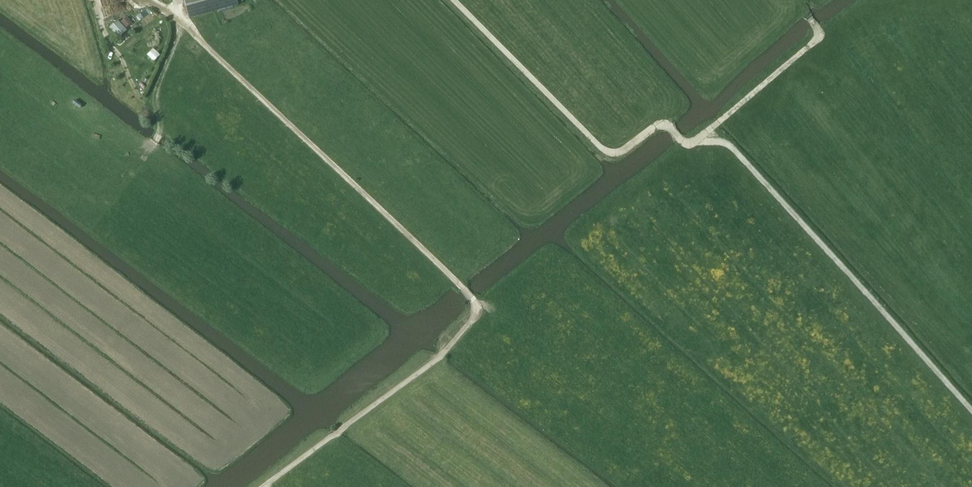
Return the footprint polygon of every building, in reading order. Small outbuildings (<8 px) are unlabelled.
[(237,0),(185,0),(190,19),(238,4),(237,0)] [(122,22),(126,28),(132,23),(128,18),(122,22)] [(127,31),(118,21),(110,28),(119,39),(127,31)]
